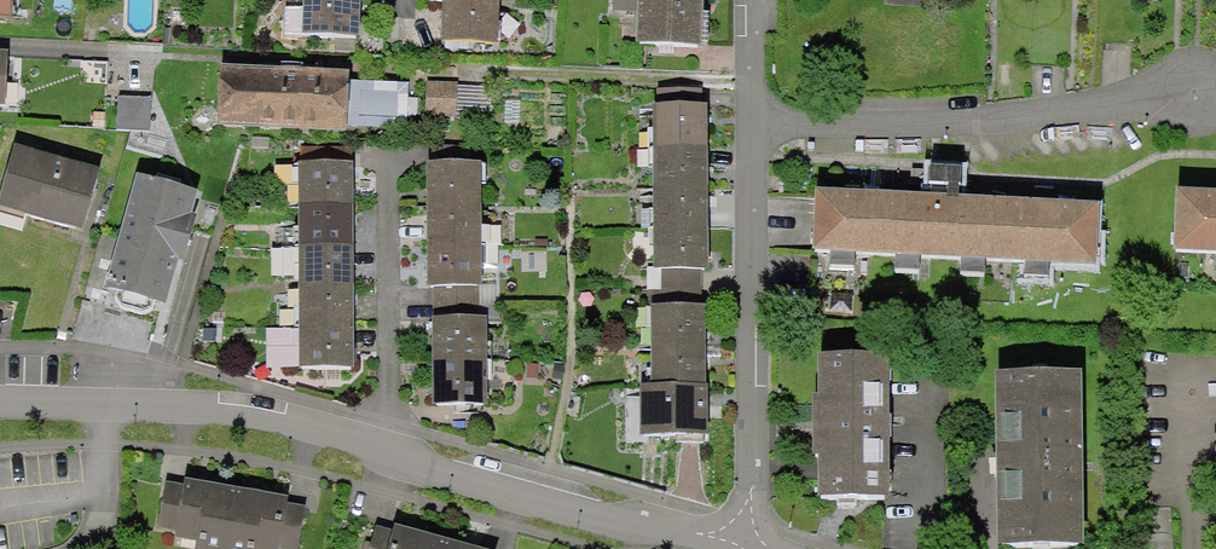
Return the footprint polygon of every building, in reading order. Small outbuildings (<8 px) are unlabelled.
[(8,20),(9,0),(0,0),(0,20),(8,20)] [(351,37),(354,0),(301,0),(298,34),(351,37)] [(490,45),(493,0),(437,0),(435,41),(490,45)] [(638,0),(613,0),(613,9),(638,10),(638,0)] [(638,10),(637,41),(702,44),(703,0),(638,0),(638,10)] [(341,82),(342,78),(212,71),(209,128),(338,135),(338,128),(341,82)] [(404,85),(341,82),(338,128),(401,131),(404,85)] [(458,88),(425,85),(422,117),(455,120),(458,88)] [(662,93),(662,110),(657,110),(658,268),(664,268),(664,309),(655,309),(656,389),(642,389),(642,436),(677,436),(677,444),(702,444),(702,414),(702,370),(702,329),(702,309),(699,309),(699,271),(706,271),(705,250),(705,208),(705,171),(705,129),(705,109),(700,109),(700,93),(662,93)] [(149,102),(117,101),(116,132),(148,134),(149,102)] [(0,190),(0,208),(75,234),(95,178),(13,151),(0,190)] [(962,165),(929,163),(929,181),(947,181),(947,192),(958,193),(958,184),(961,184),(962,165)] [(480,165),(420,165),(421,409),(481,409),(480,165)] [(292,371),(345,371),(344,167),(292,167),(292,371)] [(99,289),(156,306),(189,195),(133,178),(99,289)] [(947,192),(816,186),(813,249),(1096,264),(1100,200),(958,193),(947,192)] [(1169,196),(1166,256),(1213,259),(1212,277),(1215,278),(1215,198),(1169,196)] [(884,360),(823,360),(823,398),(814,398),(814,460),(820,460),(820,498),(884,498),(884,360)] [(1079,376),(1000,377),(1001,546),(1079,545),(1079,376)] [(183,476),(182,484),(174,529),(173,534),(195,538),(193,548),(255,548),(257,548),(277,548),(278,548),(286,503),(287,495),(183,476)] [(174,529),(182,484),(165,481),(157,526),(174,529)] [(286,503),(278,548),(284,548),(298,548),(306,506),(286,503)] [(393,521),(391,530),(386,548),(491,548),(393,521)] [(391,530),(374,526),(368,548),(386,548),(391,530)]
